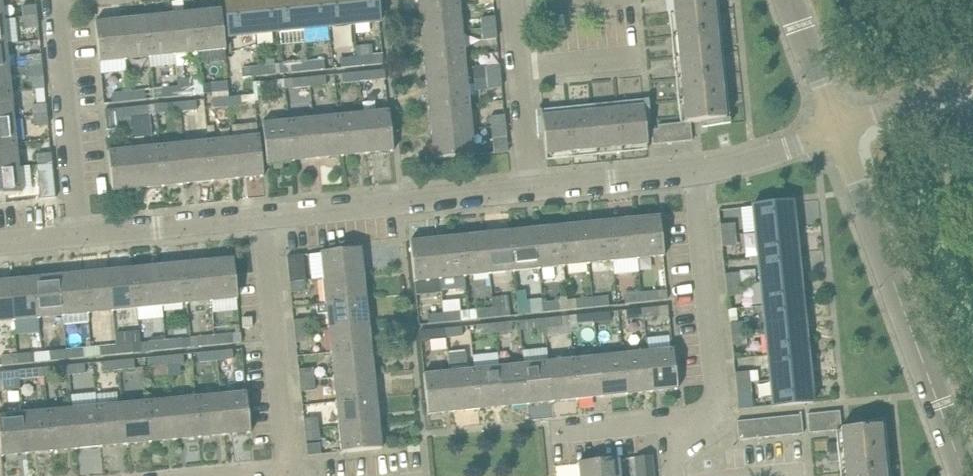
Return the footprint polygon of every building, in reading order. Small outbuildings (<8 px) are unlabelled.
[(250,0),(225,0),(228,36),(253,33),(250,0)] [(253,33),(278,31),(275,0),(250,0),(253,33)] [(299,0),(275,0),(278,31),(302,29),(299,0)] [(302,29),(327,26),(324,0),(299,0),(302,29)] [(327,26),(352,24),(349,0),(324,0),(327,26)] [(352,24),(377,21),(377,22),(380,22),(378,0),(349,0),(352,24)] [(420,11),(459,7),(458,0),(419,0),(420,11)] [(674,7),(669,8),(669,5),(668,5),(669,16),(713,12),(712,0),(674,0),(674,7)] [(480,4),(481,18),(495,16),(493,3),(480,4)] [(28,16),(37,15),(36,5),(27,6),(28,16)] [(459,7),(420,11),(422,35),(462,31),(459,7)] [(219,10),(193,12),(197,52),(198,63),(226,61),(221,8),(219,9),(219,10)] [(193,12),(168,15),(172,54),(197,52),(193,12)] [(715,33),(713,12),(669,16),(670,24),(671,24),(671,21),(676,20),(677,36),(715,33)] [(38,26),(37,15),(28,16),(29,27),(38,26)] [(172,54),(168,15),(143,17),(147,57),(172,54)] [(482,28),(496,27),(495,16),(481,18),(480,18),(482,28)] [(143,17),(119,20),(123,59),(147,57),(143,17)] [(123,59),(119,20),(97,22),(97,21),(95,21),(99,62),(102,62),(101,61),(123,59)] [(496,27),(482,28),(483,39),(497,38),(496,27)] [(462,31),(422,35),(425,60),(464,56),(462,31)] [(715,33),(677,36),(678,50),(674,51),(673,48),(672,48),(673,59),(717,55),(715,33)] [(0,44),(0,69),(8,68),(6,44),(0,44)] [(355,58),(356,67),(384,64),(382,47),(360,50),(360,58),(355,58)] [(33,66),(42,65),(41,54),(32,55),(33,66)] [(719,75),(717,55),(673,59),(674,67),(675,67),(675,64),(680,63),(681,79),(719,75)] [(464,56),(425,60),(427,85),(466,81),(464,56)] [(356,67),(355,58),(330,61),(331,69),(356,67)] [(331,69),(330,61),(306,63),(307,72),(331,69)] [(307,72),(306,63),(289,65),(290,73),(307,72)] [(42,65),(33,66),(34,76),(43,75),(42,65)] [(257,68),(258,77),(276,75),(275,66),(257,68)] [(486,78),(501,76),(499,66),(485,67),(486,78)] [(0,69),(0,94),(11,93),(8,68),(0,69)] [(258,77),(257,68),(241,70),(242,78),(258,77)] [(356,74),(357,82),(385,80),(385,71),(356,74)] [(719,75),(681,79),(683,93),(678,94),(678,91),(676,91),(678,102),(722,97),(719,75)] [(501,76),(486,78),(487,88),(502,87),(501,76)] [(307,79),(308,88),(326,86),(325,77),(307,79)] [(308,88),(307,79),(292,81),(293,89),(308,88)] [(154,91),(151,91),(152,100),(176,97),(175,89),(169,89),(168,80),(153,82),(154,91)] [(466,81),(427,85),(429,109),(469,105),(466,81)] [(277,90),(276,82),(259,84),(260,92),(277,90)] [(228,83),(200,86),(201,95),(229,92),(228,83)] [(201,95),(200,86),(175,89),(176,97),(201,95)] [(151,91),(126,94),(127,102),(152,100),(151,91)] [(0,94),(0,119),(13,118),(11,93),(0,94)] [(127,102),(126,94),(103,96),(104,105),(127,102)] [(226,99),(227,108),(247,106),(246,97),(226,99)] [(722,97),(678,102),(678,110),(680,110),(679,107),(684,106),(686,120),(684,120),(684,122),(682,122),(683,132),(684,141),(692,140),(690,122),(707,121),(708,125),(730,123),(729,118),(725,118),(725,116),(723,116),(722,97)] [(227,108),(226,99),(213,101),(213,109),(227,108)] [(197,101),(178,103),(179,112),(198,110),(197,101)] [(315,158),(311,118),(309,102),(285,105),(287,120),(291,160),(315,158)] [(38,115),(47,114),(46,103),(37,104),(38,115)] [(179,112),(178,103),(155,106),(156,114),(179,112)] [(471,130),(469,105),(429,109),(432,134),(471,130)] [(615,108),(620,147),(647,144),(645,122),(650,122),(649,108),(643,106),(643,105),(615,108)] [(147,107),(127,110),(128,118),(148,116),(147,107)] [(615,108),(591,110),(595,150),(620,147),(615,108)] [(128,118),(127,110),(105,112),(106,120),(128,118)] [(389,110),(360,113),(364,153),(390,150),(390,151),(393,151),(389,110)] [(591,110),(566,113),(570,152),(595,150),(591,110)] [(364,153),(360,113),(336,115),(340,155),(364,153)] [(570,152),(566,113),(541,115),(541,116),(537,117),(538,133),(543,133),(545,155),(570,152)] [(48,125),(47,114),(38,115),(39,126),(48,125)] [(340,155),(336,115),(311,118),(315,158),(340,155)] [(496,126),(505,126),(504,115),(495,116),(496,126)] [(13,118),(0,119),(0,144),(16,142),(13,118)] [(291,160),(287,120),(262,123),(265,144),(266,164),(269,164),(269,163),(291,160)] [(683,132),(682,122),(674,123),(675,133),(683,132)] [(675,133),(674,123),(666,124),(667,133),(675,133)] [(667,133),(666,124),(658,125),(658,129),(659,134),(667,133)] [(507,136),(505,126),(496,126),(497,137),(507,136)] [(471,130),(432,134),(434,156),(433,156),(433,159),(475,155),(475,152),(474,152),(471,130)] [(683,132),(675,133),(676,142),(684,141),(683,132)] [(668,143),(667,133),(659,134),(659,137),(660,143),(668,143)] [(676,142),(675,133),(667,133),(668,143),(676,142)] [(259,136),(230,139),(234,178),(260,176),(260,177),(263,176),(261,156),(259,136)] [(230,139),(206,141),(210,181),(234,178),(230,139)] [(110,143),(110,150),(108,150),(112,192),(115,191),(114,190),(135,188),(131,149),(130,141),(110,143)] [(206,141),(182,144),(186,183),(210,181),(206,141)] [(0,144),(0,169),(18,167),(16,142),(0,144)] [(182,144),(156,146),(160,186),(186,183),(182,144)] [(160,186),(156,146),(131,149),(135,188),(160,186)] [(43,164),(52,163),(51,153),(42,154),(43,164)] [(36,165),(40,199),(56,197),(52,163),(43,164),(38,165),(36,165)] [(18,167),(0,169),(0,195),(22,193),(22,190),(21,190),(18,167)] [(755,232),(794,228),(792,204),(793,204),(793,201),(752,206),(752,208),(753,208),(755,232)] [(657,216),(633,219),(637,258),(661,256),(661,257),(664,256),(659,215),(657,215),(657,216)] [(633,219),(609,221),(613,261),(637,258),(633,219)] [(613,261),(609,221),(584,224),(588,263),(613,261)] [(734,223),(729,224),(720,225),(721,235),(735,234),(734,223)] [(588,263),(584,224),(559,226),(563,266),(588,263)] [(559,226),(534,229),(538,268),(563,266),(559,226)] [(794,228),(755,232),(758,257),(797,253),(794,228)] [(538,268),(534,229),(510,231),(514,271),(538,268)] [(510,231),(485,234),(489,273),(514,271),(510,231)] [(485,234),(460,236),(464,276),(489,273),(485,234)] [(736,245),(735,234),(721,235),(722,246),(736,245)] [(464,276),(460,236),(436,239),(440,278),(464,276)] [(440,278),(436,239),(412,241),(412,240),(409,240),(415,296),(441,294),(440,278)] [(324,278),(363,274),(360,250),(361,250),(361,248),(320,252),(320,255),(321,255),(324,278)] [(799,276),(797,253),(758,257),(760,280),(799,276)] [(231,259),(206,261),(209,301),(235,298),(235,299),(237,299),(233,258),(231,258),(231,259)] [(206,261),(181,264),(185,303),(209,301),(206,261)] [(185,303),(181,264),(157,266),(161,306),(185,303)] [(161,306),(157,266),(131,269),(135,308),(161,306)] [(131,269),(107,271),(111,310),(135,308),(131,269)] [(289,282),(299,281),(298,270),(288,271),(289,282)] [(111,310),(107,271),(83,273),(86,313),(111,310)] [(726,285),(740,283),(739,272),(725,274),(726,285)] [(86,313),(83,273),(58,276),(62,315),(86,313)] [(365,299),(363,274),(324,278),(326,303),(365,299)] [(58,276),(33,278),(37,318),(62,315),(58,276)] [(799,276),(760,280),(763,306),(802,302),(799,276)] [(33,278),(9,280),(12,320),(37,318),(33,278)] [(9,280),(0,281),(0,321),(12,320),(9,280)] [(300,292),(299,281),(289,282),(290,293),(300,292)] [(740,283),(726,285),(727,295),(741,294),(740,283)] [(667,291),(641,294),(642,303),(668,300),(667,291)] [(642,303),(641,294),(617,297),(617,306),(642,303)] [(493,310),(494,319),(511,317),(509,296),(492,298),(493,310)] [(592,299),(593,309),(609,307),(608,298),(592,299)] [(368,323),(365,299),(326,303),(315,304),(316,316),(327,314),(329,328),(368,323)] [(592,299),(567,302),(568,311),(593,309),(592,299)] [(568,311),(567,302),(542,304),(543,313),(568,311)] [(802,302),(763,306),(765,331),(805,327),(802,302)] [(543,313),(542,304),(526,306),(527,315),(543,313)] [(642,308),(643,317),(660,315),(659,306),(642,308)] [(643,317),(642,308),(626,309),(627,319),(643,317)] [(494,319),(493,310),(476,311),(477,320),(494,319)] [(593,313),(594,322),(610,320),(610,311),(593,313)] [(443,315),(444,324),(462,322),(461,313),(443,315)] [(593,313),(568,315),(570,332),(578,331),(577,324),(594,322),(593,313)] [(444,324),(443,315),(420,317),(421,326),(444,324)] [(568,315),(544,318),(546,337),(570,334),(570,332),(568,315)] [(242,327),(252,327),(252,317),(242,317),(242,327)] [(544,318),(527,320),(520,320),(522,339),(546,337),(544,318)] [(295,331),(309,330),(308,319),(294,320),(295,331)] [(494,323),(495,332),(512,331),(511,321),(494,323)] [(731,334),(745,332),(744,322),(730,323),(731,334)] [(371,348),(368,323),(329,328),(331,352),(371,348)] [(495,332),(494,323),(478,325),(479,334),(495,332)] [(461,326),(445,328),(446,337),(462,336),(461,326)] [(805,327),(765,331),(768,354),(807,350),(805,327)] [(446,337),(445,328),(429,330),(430,339),(446,337)] [(309,330),(295,331),(296,342),(310,340),(309,330)] [(745,332),(731,334),(732,345),(746,343),(745,332)] [(240,335),(213,338),(214,347),(241,344),(240,335)] [(213,338),(189,340),(190,349),(214,347),(213,338)] [(190,349),(189,340),(164,342),(165,351),(190,349)] [(165,351),(164,342),(147,343),(148,352),(165,351)] [(115,346),(116,354),(134,353),(133,344),(115,346)] [(116,354),(115,346),(90,349),(91,357),(116,354)] [(373,373),(371,348),(331,352),(334,377),(373,373)] [(647,352),(651,391),(675,389),(675,390),(677,389),(673,348),(670,348),(670,349),(647,352)] [(91,357),(90,349),(65,351),(66,359),(91,357)] [(807,350),(768,354),(770,380),(810,376),(807,350)] [(66,359),(65,351),(40,354),(41,362),(66,359)] [(214,353),(215,362),(234,361),(233,352),(214,353)] [(478,408),(474,369),(467,370),(465,352),(448,354),(449,372),(453,411),(478,408)] [(647,352),(622,354),(626,394),(651,391),(647,352)] [(215,362),(214,353),(190,355),(191,364),(215,362)] [(40,354),(16,356),(17,364),(41,362),(40,354)] [(622,354),(598,357),(602,396),(626,394),(622,354)] [(17,364),(16,356),(2,357),(2,365),(17,364)] [(184,356),(165,357),(166,367),(185,366),(184,356)] [(166,367),(165,357),(147,359),(148,369),(166,367)] [(602,396),(598,357),(573,359),(577,399),(602,396)] [(573,359),(548,362),(552,401),(577,399),(573,359)] [(135,361),(117,363),(118,372),(136,370),(135,361)] [(548,362),(523,364),(527,404),(552,401),(548,362)] [(118,372),(117,363),(102,364),(102,373),(118,372)] [(523,364),(499,367),(503,406),(527,404),(523,364)] [(67,367),(68,377),(86,376),(85,366),(67,367)] [(68,377),(67,367),(42,370),(43,379),(68,377)] [(499,367),(474,369),(478,408),(503,406),(499,367)] [(300,380),(314,379),(312,368),(299,370),(300,380)] [(43,379),(42,370),(17,372),(18,381),(43,379)] [(18,381),(17,372),(3,373),(4,382),(18,381)] [(453,411),(449,372),(426,374),(426,373),(423,373),(427,415),(430,414),(430,413),(453,411)] [(736,383),(745,382),(744,372),(735,373),(736,383)] [(376,397),(373,373),(334,377),(336,402),(376,397)] [(812,399),(810,376),(770,380),(773,403),(772,403),(772,406),(813,402),(813,399),(812,399)] [(315,390),(314,379),(300,380),(301,391),(315,390)] [(745,382),(736,383),(737,394),(746,393),(745,382)] [(218,395),(222,434),(248,432),(248,433),(250,433),(246,391),(244,392),(244,393),(218,395)] [(218,395),(193,397),(197,437),(222,434),(218,395)] [(193,397),(169,400),(173,439),(197,437),(193,397)] [(376,397),(336,402),(339,426),(378,422),(376,397)] [(173,439),(169,400),(144,402),(148,441),(173,439)] [(144,402),(121,404),(124,444),(148,441),(144,402)] [(124,444),(121,404),(95,407),(99,446),(124,444)] [(99,446),(95,407),(71,409),(75,448),(99,446)] [(71,409),(46,411),(49,451),(75,448),(71,409)] [(49,451),(46,411),(21,414),(25,453),(49,451)] [(831,411),(823,412),(824,422),(832,421),(831,411)] [(832,421),(840,420),(839,411),(831,411),(832,421)] [(823,412),(815,413),(816,422),(824,422),(823,412)] [(816,422),(815,413),(807,414),(808,423),(816,422)] [(21,414),(0,416),(0,453),(0,456),(3,456),(3,455),(25,453),(21,414)] [(801,414),(792,415),(794,434),(803,433),(801,414)] [(794,434),(792,415),(784,416),(786,435),(794,434)] [(784,416),(776,417),(778,436),(786,435),(784,416)] [(776,417),(768,418),(770,437),(778,436),(776,417)] [(305,430),(314,429),(313,418),(304,419),(305,430)] [(760,418),(752,419),(754,438),(762,437),(760,418)] [(768,418),(760,418),(762,437),(770,437),(768,418)] [(754,438),(752,419),(744,420),(746,439),(754,438)] [(841,429),(840,430),(840,431),(841,431),(843,445),(838,445),(838,443),(836,443),(837,453),(881,449),(879,427),(881,427),(881,425),(885,425),(884,419),(862,421),(862,426),(841,427),(841,429)] [(746,439),(744,420),(736,421),(738,440),(746,439)] [(840,420),(832,421),(833,430),(840,430),(841,429),(841,427),(840,420)] [(832,421),(824,422),(825,431),(833,430),(832,421)] [(378,422),(339,426),(341,450),(340,450),(341,452),(382,448),(382,445),(381,446),(378,422)] [(816,422),(808,423),(809,433),(817,432),(816,422)] [(825,431),(824,422),(816,422),(817,432),(825,431)] [(314,429),(305,430),(306,441),(315,440),(314,429)] [(835,442),(825,443),(826,453),(836,452),(835,442)] [(881,449),(837,453),(838,461),(840,461),(839,458),(844,458),(846,474),(883,470),(881,449)] [(837,453),(829,454),(829,462),(837,461),(837,453)] [(636,475),(654,475),(651,455),(634,457),(636,475)] [(618,459),(619,459),(619,458),(578,462),(578,465),(579,465),(580,475),(620,475),(618,459)]
